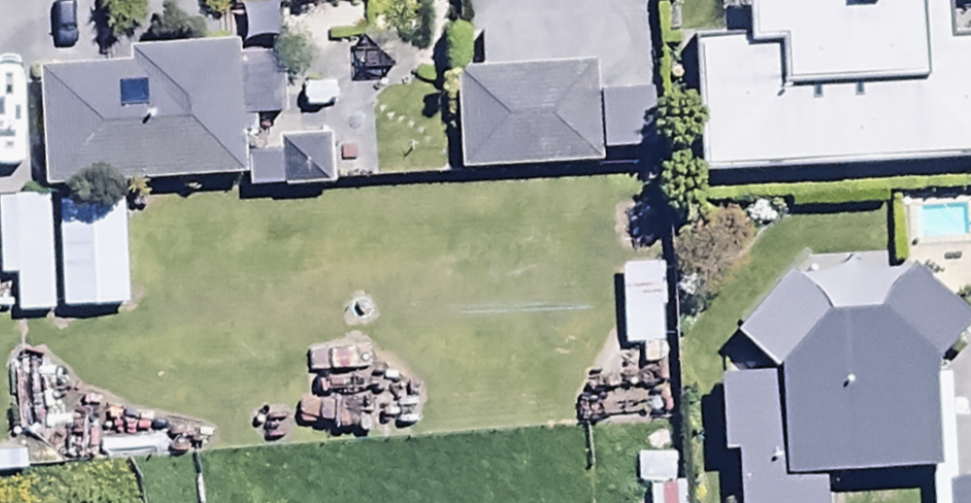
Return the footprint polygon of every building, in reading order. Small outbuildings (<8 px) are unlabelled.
[(699,40),(704,180),(970,171),(970,44),(956,45),(954,5),(970,5),(970,0),(749,0),(750,38),(699,40)] [(130,74),(40,78),(46,194),(242,184),(235,50),(129,56),(130,74)] [(599,95),(597,68),(444,73),(445,102),(461,101),(463,181),(606,176),(606,159),(656,157),(654,94),(599,95)] [(336,142),(280,141),(280,163),(252,163),(251,192),(335,193),(336,142)] [(0,203),(0,284),(15,283),(15,317),(52,316),(49,202),(0,203)] [(126,202),(60,203),(62,318),(127,317),(126,202)] [(826,476),(943,473),(938,372),(970,334),(970,323),(912,271),(865,324),(831,321),(840,312),(799,275),(737,343),(777,379),(775,387),(722,389),(725,464),(745,464),(746,502),(827,502),(826,476)] [(668,272),(621,273),(622,352),(637,351),(637,372),(670,371),(668,272)] [(952,488),(952,502),(970,502),(970,488),(952,488)]
